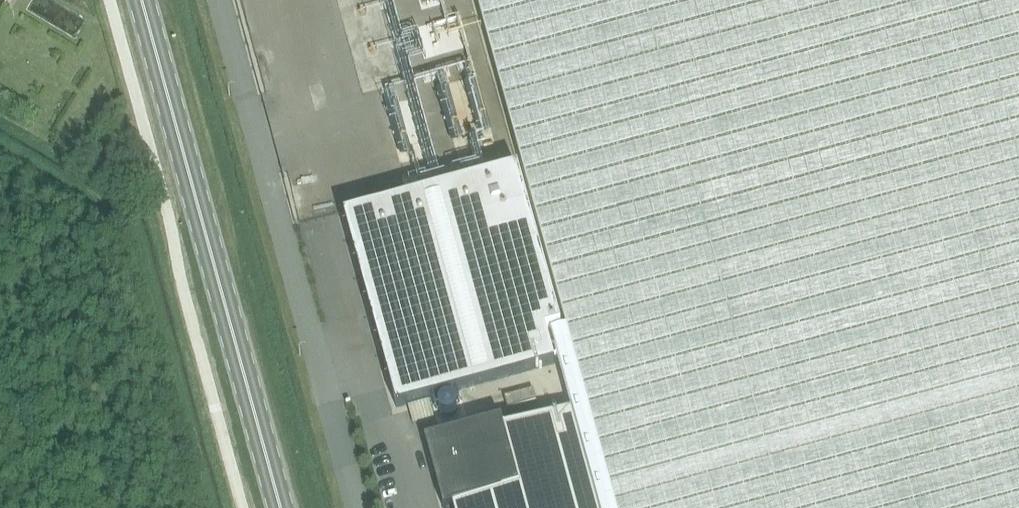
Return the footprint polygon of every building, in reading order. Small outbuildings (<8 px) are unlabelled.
[(550,331),(571,408),(503,427),(501,418),(424,439),(443,507),(446,507),(452,506),(453,507),(1018,507),(1018,0),(476,0),(565,327),(550,331)] [(517,168),(343,215),(396,408),(411,404),(554,365),(545,330),(560,326),(556,311),(517,168)] [(533,389),(504,397),(507,409),(536,401),(533,389)]
